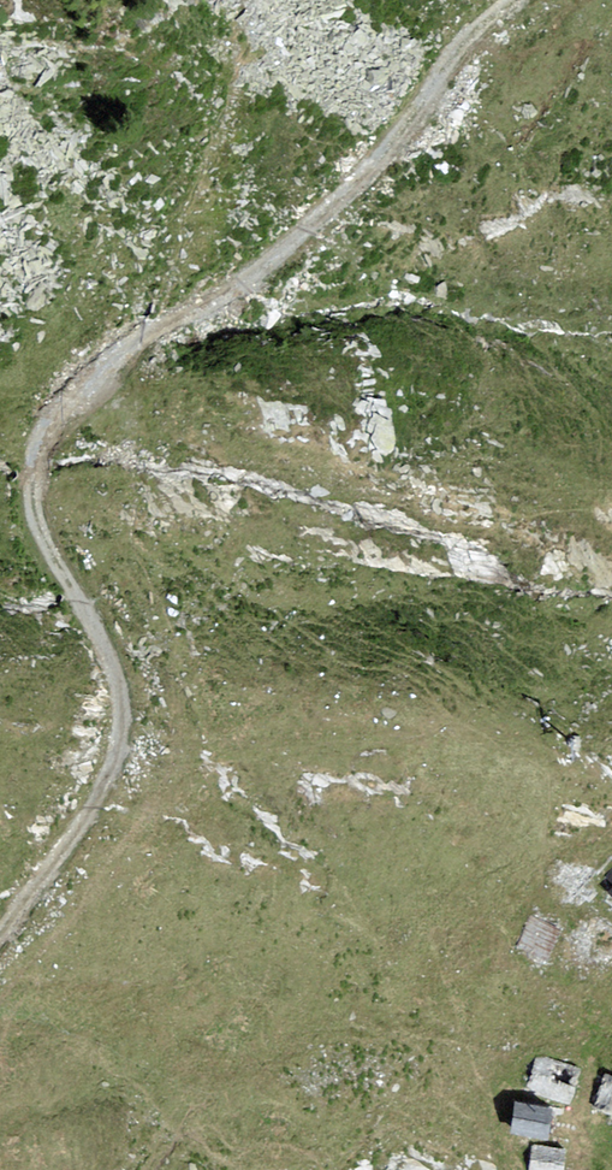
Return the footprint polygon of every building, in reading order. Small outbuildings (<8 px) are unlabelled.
[(571,930),(537,917),(525,948),(558,961),(571,930)] [(569,1105),(581,1068),(540,1054),(527,1091),(569,1105)] [(604,1073),(594,1109),(611,1116),(611,1076),(604,1073)] [(553,1107),(515,1101),(510,1133),(548,1139),(553,1107)] [(532,1145),(529,1169),(564,1169),(566,1149),(532,1145)]
